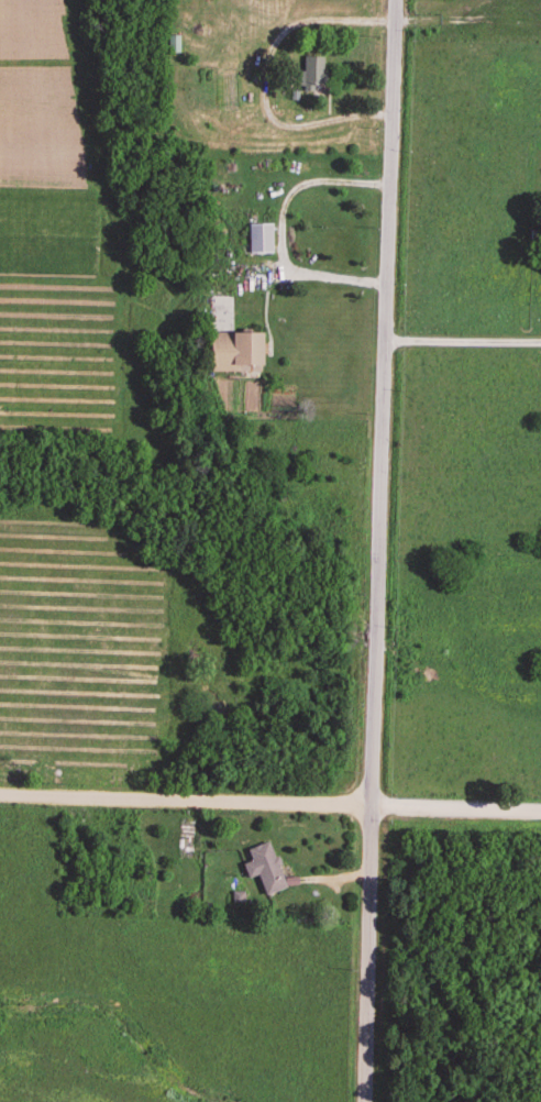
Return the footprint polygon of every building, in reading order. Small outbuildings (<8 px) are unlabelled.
[(302,93),(322,93),(322,58),(302,58),(302,93)] [(247,224),(247,255),(270,255),(270,224),(247,224)] [(258,333),(228,333),(228,371),(258,371),(258,333)] [(245,851),(249,863),(242,865),(246,879),(257,876),(263,896),(283,890),(268,843),(245,851)]
